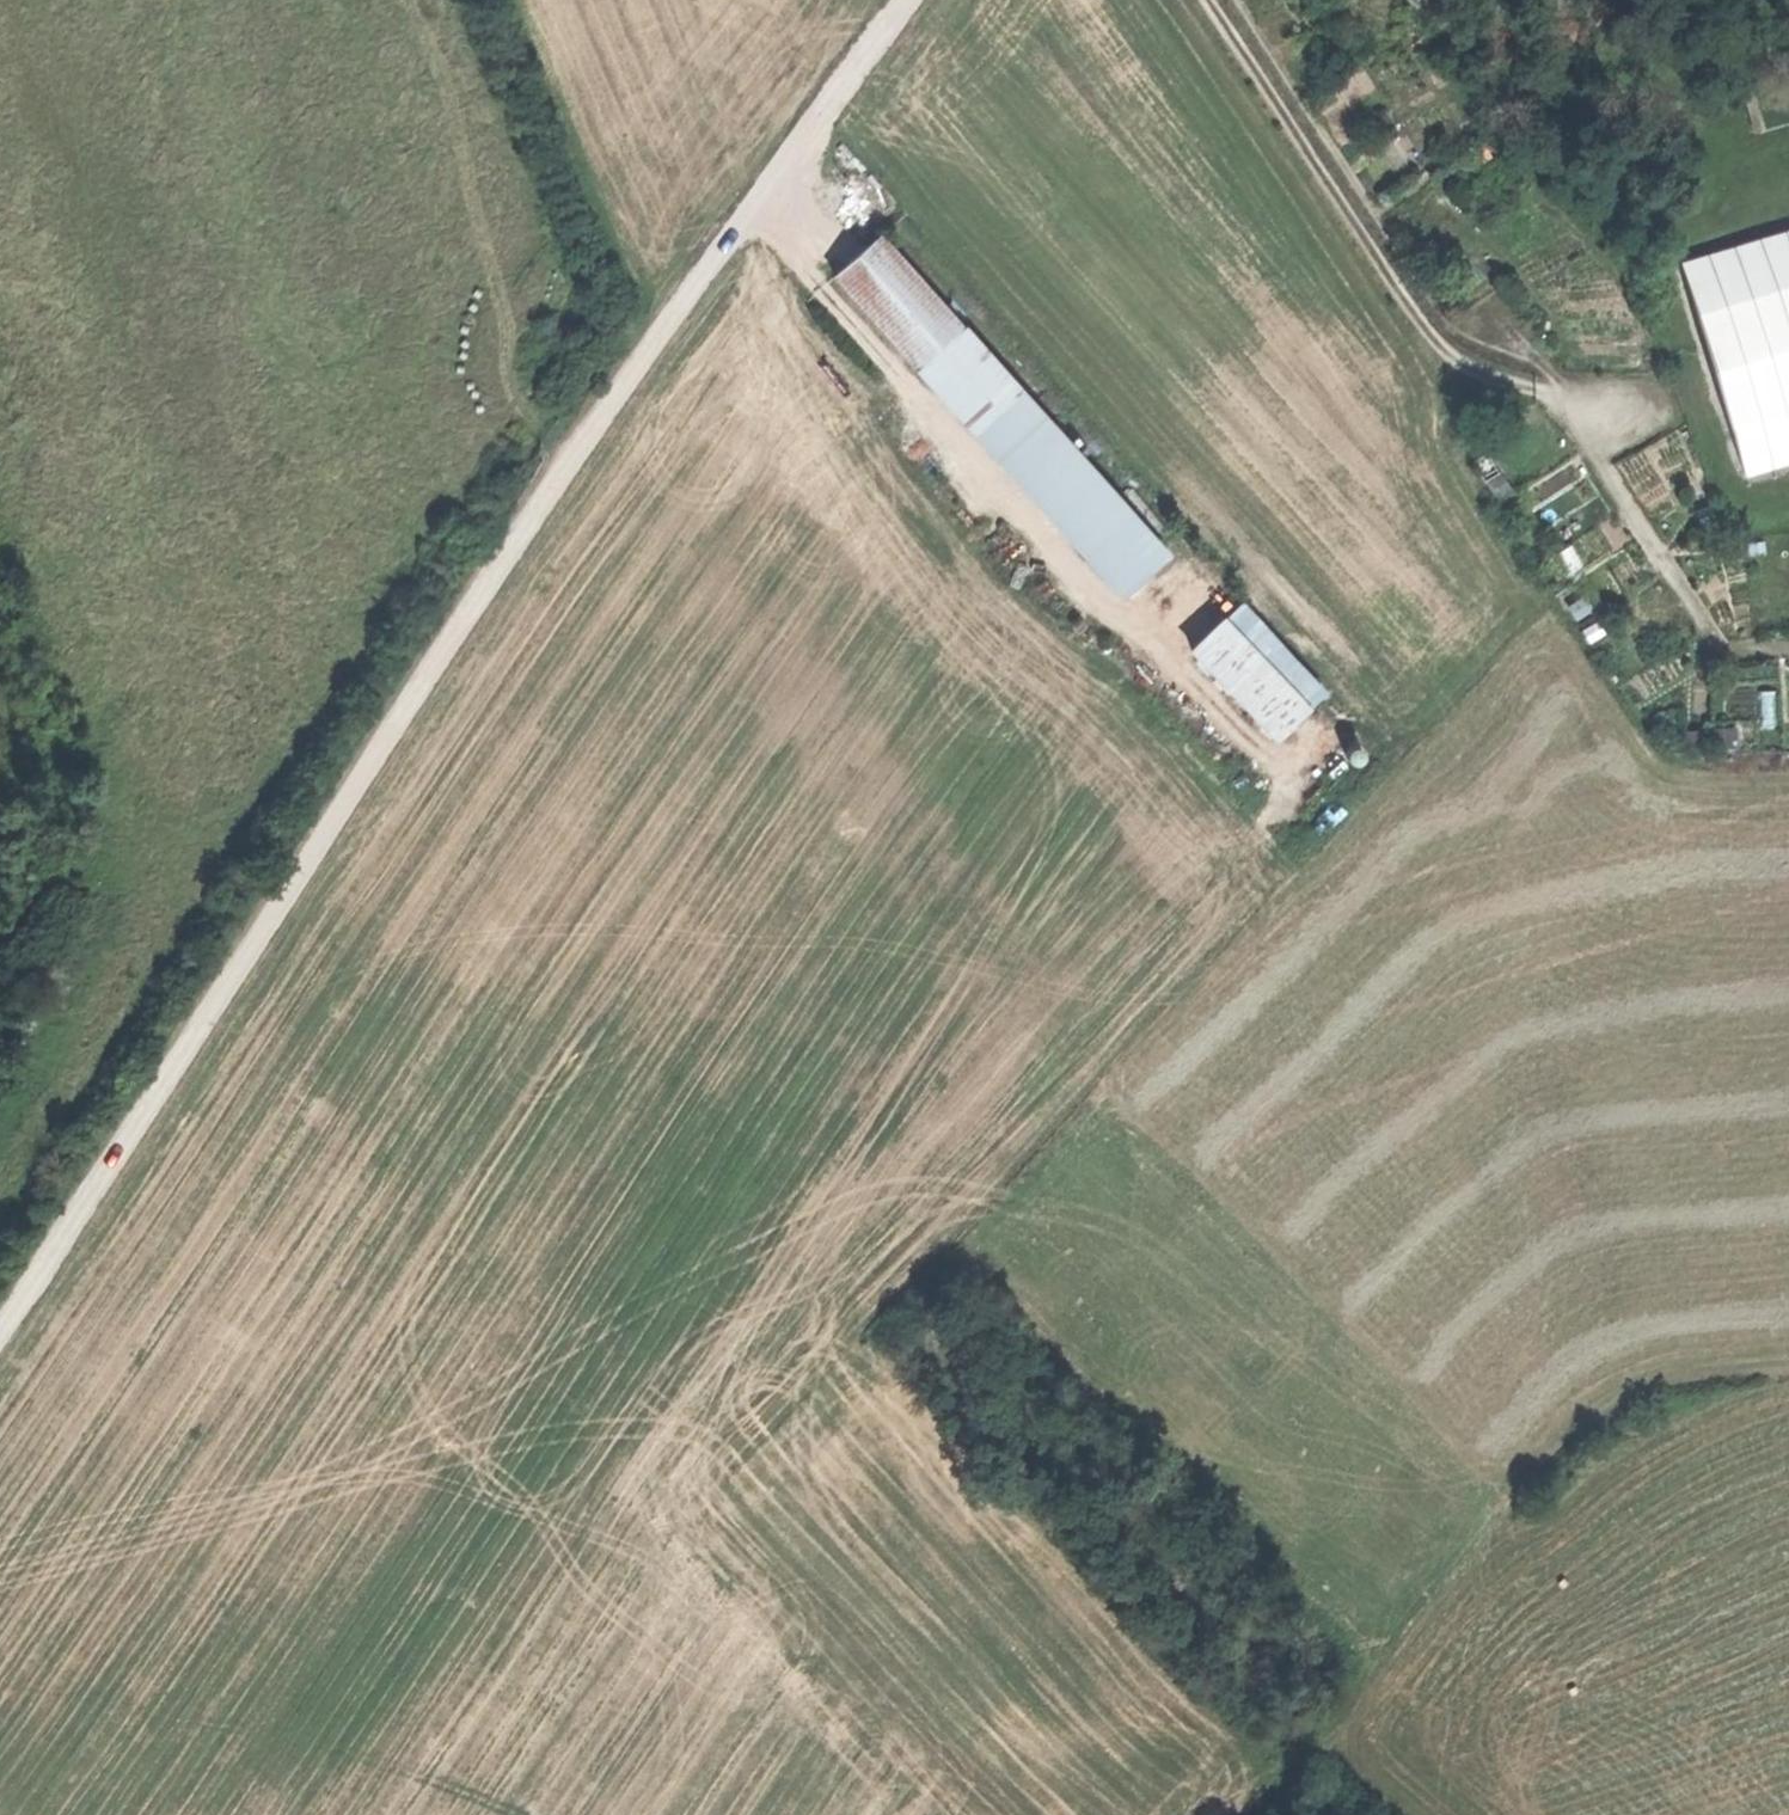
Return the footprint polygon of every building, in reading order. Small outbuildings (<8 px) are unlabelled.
[(1788,464),(1788,231),(1681,263),(1744,477),(1788,464)] [(837,279),(918,367),(961,328),(880,239),(837,279)] [(918,367),(1123,592),(1166,552),(961,328),(918,367)] [(1190,646),(1272,730),(1301,702),(1219,618),(1190,646)]
